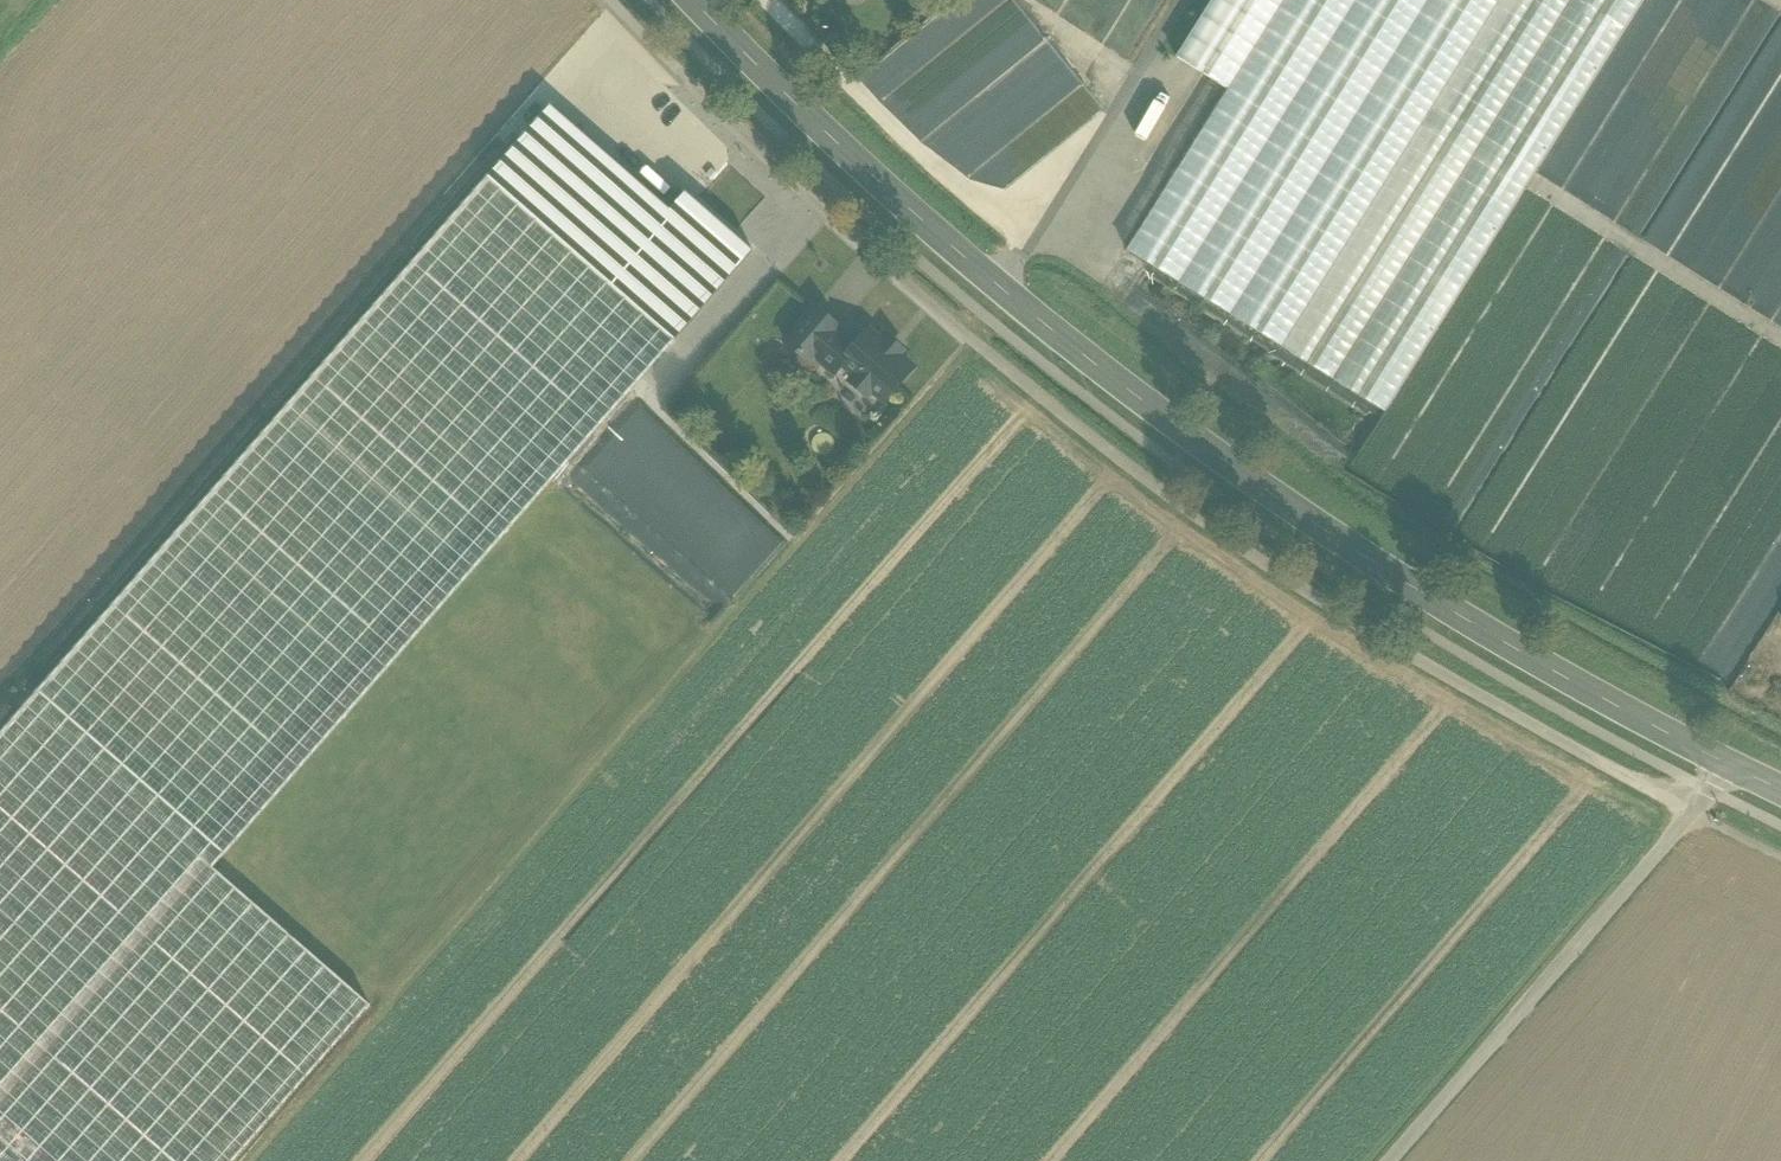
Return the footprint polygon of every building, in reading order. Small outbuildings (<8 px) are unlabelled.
[(1101,112),(1012,0),(967,0),(982,19),(975,24),(986,37),(954,62),(958,67),(926,93),(911,73),(904,79),(896,69),(889,75),(882,66),(874,73),(981,207),(1101,112)] [(1127,251),(1282,348),(1501,0),(1285,0),(1228,90),(1127,251)] [(1176,58),(1228,90),(1285,0),(1213,0),(1176,58)] [(0,719),(0,1160),(240,1160),(373,1008),(215,869),(755,253),(684,191),(668,210),(541,100),(0,719)] [(815,308),(786,342),(809,362),(830,338),(831,339),(840,329),(815,308)] [(885,345),(869,331),(849,355),(831,339),(830,338),(809,362),(810,363),(815,358),(834,375),(843,365),(856,377),(851,383),(866,397),(872,390),(885,402),(913,369),(898,356),(902,351),(889,340),(885,345)]
